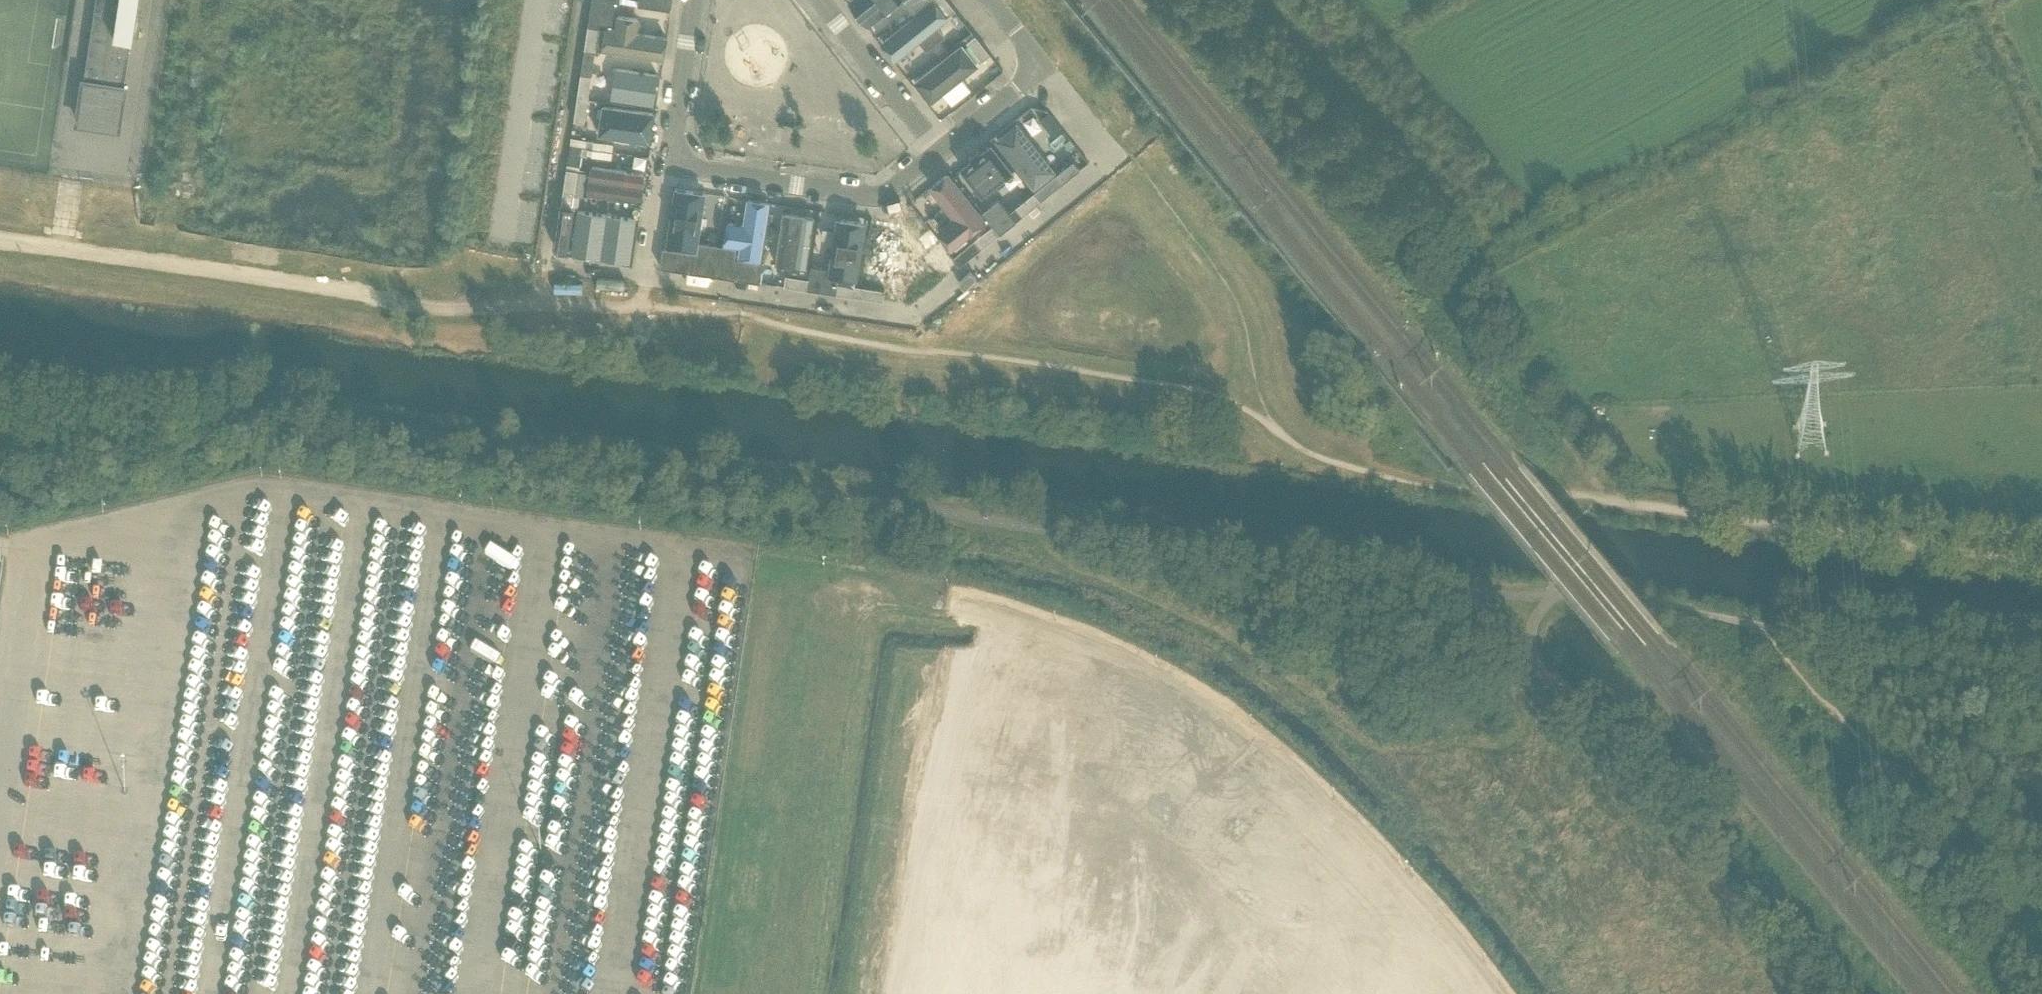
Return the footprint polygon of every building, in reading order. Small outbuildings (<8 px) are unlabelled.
[(77,122),(118,128),(137,0),(96,0),(77,122)] [(584,49),(595,51),(599,23),(604,24),(612,25),(615,1),(608,0),(591,0),(584,49)] [(864,20),(890,0),(847,0),(864,20)] [(932,0),(930,0),(881,38),(895,55),(919,36),(926,44),(945,29),(938,21),(945,16),(932,0)] [(914,11),(929,0),(905,0),(914,11)] [(947,16),(955,10),(947,0),(934,0),(947,16)] [(598,45),(662,54),(666,29),(638,26),(640,11),(614,7),(612,25),(601,24),(598,45)] [(990,54),(975,35),(967,41),(981,60),(990,54)] [(921,92),(928,101),(975,64),(961,45),(959,46),(913,82),(921,92)] [(577,96),(588,98),(595,51),(584,49),(577,96)] [(658,74),(608,66),(603,96),(653,103),(658,74)] [(577,96),(574,120),(584,122),(588,98),(577,96)] [(603,101),(598,130),(647,137),(651,108),(603,101)] [(1016,124),(996,140),(1034,188),(1054,171),(1016,124)] [(1028,188),(989,139),(973,152),(1012,200),(1028,188)] [(570,145),(567,163),(580,165),(582,154),(587,155),(588,147),(570,145)] [(1073,160),(1054,175),(1061,183),(1080,169),(1073,160)] [(587,192),(639,198),(643,167),(590,161),(587,192)] [(952,243),(985,217),(945,167),(928,180),(953,212),(937,224),(952,243)] [(577,170),(566,169),(561,206),(571,207),(577,170)] [(707,186),(673,181),(663,246),(696,251),(707,186)] [(1015,207),(1022,216),(1040,201),(1034,192),(1015,207)] [(998,198),(982,211),(993,224),(1000,233),(1016,220),(998,198)] [(728,223),(725,242),(741,245),(739,256),(759,259),(768,203),(748,200),(744,225),(728,223)] [(808,266),(816,210),(783,205),(775,261),(808,266)] [(561,206),(555,250),(567,251),(574,207),(572,207),(571,207),(561,206)] [(836,211),(827,270),(857,275),(866,216),(836,211)] [(875,215),(861,283),(892,289),(895,273),(904,275),(908,255),(896,252),(903,220),(875,215)] [(993,224),(974,239),(981,248),(1000,233),(993,224)] [(713,275),(717,247),(699,244),(698,252),(662,247),(659,267),(713,275)] [(717,247),(713,275),(760,282),(763,262),(759,262),(735,258),(733,258),(735,250),(717,247)] [(839,279),(825,277),(827,268),(811,266),(809,278),(807,289),(859,297),(861,286),(838,283),(839,279)] [(909,286),(914,295),(937,279),(932,271),(909,286)] [(807,289),(809,278),(785,275),(784,285),(807,289)] [(883,300),(884,290),(861,286),(859,297),(883,300)]
